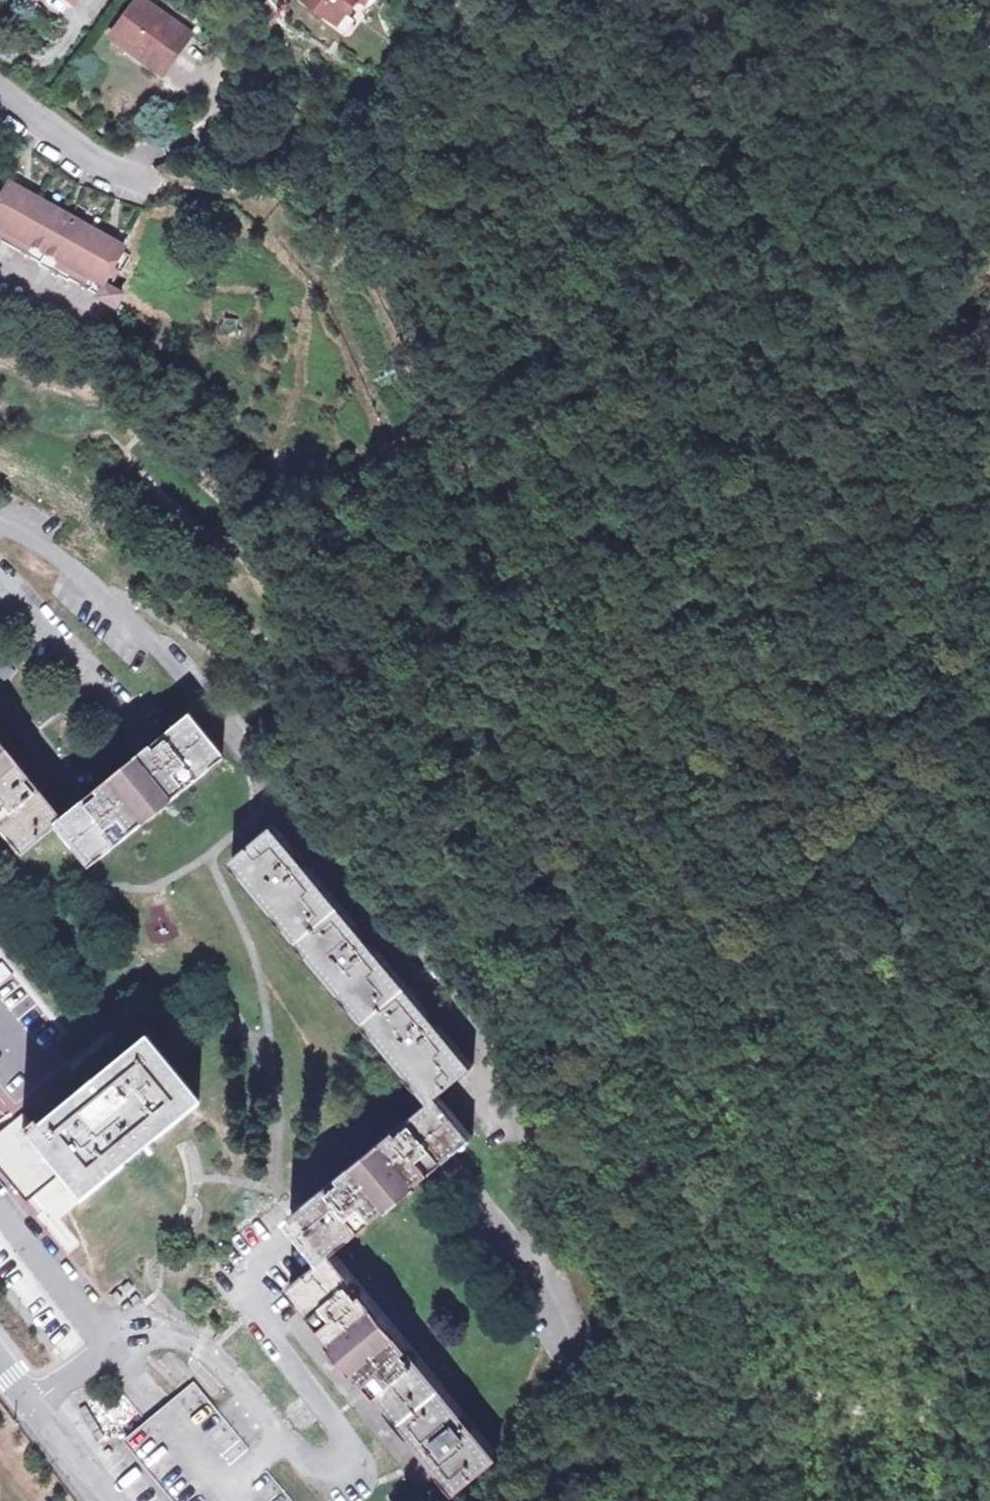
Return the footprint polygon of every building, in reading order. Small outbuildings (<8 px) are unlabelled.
[(332,17),(342,4),(350,10),(358,0),(310,0),(332,17)] [(120,43),(154,67),(160,58),(180,74),(193,57),(182,50),(193,35),(148,3),(120,43)] [(203,43),(193,35),(182,50),(193,57),(203,43)] [(160,58),(154,67),(175,82),(180,74),(160,58)] [(110,290),(132,253),(124,249),(15,187),(2,211),(0,210),(0,243),(119,312),(121,313),(129,300),(110,290)] [(10,664),(0,653),(0,672),(10,664)] [(218,749),(181,705),(55,809),(0,745),(0,830),(13,845),(49,815),(86,857),(218,749)] [(226,849),(427,1091),(437,1083),(470,1055),(270,812),(263,818),(226,849)] [(0,965),(0,983),(16,970),(7,959),(0,965)] [(101,1073),(36,1127),(28,1134),(60,1173),(83,1200),(198,1104),(143,1038),(101,1073)] [(473,1126),(437,1083),(427,1091),(285,1212),(320,1255),(325,1251),(473,1126)] [(23,1112),(0,1130),(0,1171),(25,1202),(60,1173),(28,1134),(36,1127),(23,1112)] [(492,1454),(325,1251),(320,1255),(283,1286),(452,1487),(492,1454)] [(116,1443),(166,1500),(282,1500),(250,1462),(186,1386),(158,1409),(116,1443)]
